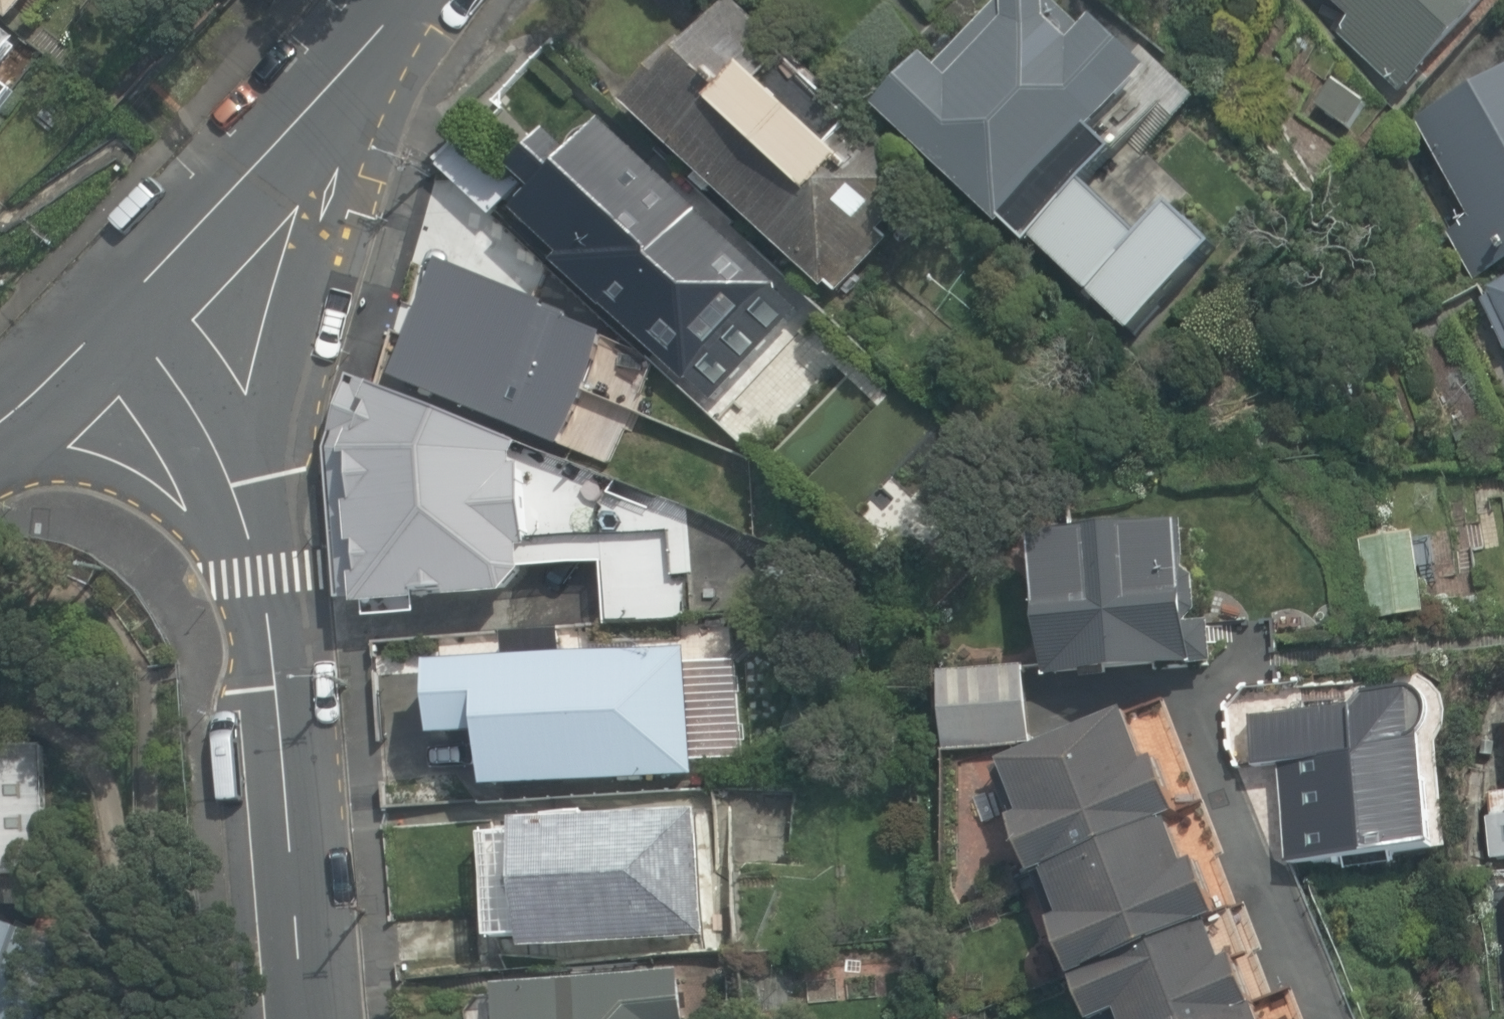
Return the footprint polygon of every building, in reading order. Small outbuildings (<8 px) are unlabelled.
[(21,18),(35,0),(0,0),(0,3),(21,18)] [(1097,0),(1005,0),(907,105),(1027,218),(1112,131),(1170,68),(1097,0)] [(1352,16),(1330,30),(1413,96),(1503,0),(1335,0),(1352,16)] [(0,13),(0,87),(37,39),(0,13)] [(925,193),(747,16),(651,111),(829,288),(925,193)] [(1419,118),(1483,261),(1503,252),(1503,80),(1419,118)] [(721,222),(611,116),(519,212),(668,355),(712,310),(672,272),(721,222)] [(1130,149),(1112,131),(1027,218),(1149,336),(1239,244),(1192,198),(1157,234),(1100,180),(1130,149)] [(428,217),(371,385),(518,439),(543,374),(518,364),(556,265),(428,217)] [(1490,292),(1503,321),(1503,285),(1490,292)] [(344,457),(354,600),(524,589),(538,564),(535,544),(551,541),(540,468),(527,464),(534,445),(518,439),(371,385),(344,457)] [(1189,525),(1035,530),(1040,670),(1194,665),(1189,525)] [(691,651),(443,663),(447,742),(498,740),(500,787),(698,778),(691,651)] [(1016,661),(930,667),(935,744),(1022,739),(1016,661)] [(1425,693),(1238,711),(1244,765),(1279,762),(1289,863),(1440,849),(1425,693)] [(1121,706),(989,760),(1010,809),(996,814),(1022,877),(1038,870),(1057,916),(1043,922),(1082,1018),(1090,1018),(1114,1009),(1118,1018),(1262,1018),(1234,950),(1221,955),(1208,923),(1222,917),(1195,852),(1184,857),(1169,820),(1180,815),(1155,755),(1143,759),(1121,706)] [(43,734),(0,727),(0,872),(44,872),(43,734)] [(704,811),(524,824),(533,949),(713,936),(704,811)] [(90,948),(0,915),(0,1018),(62,1018),(90,948)] [(495,986),(498,1018),(672,1018),(669,973),(495,986)]
